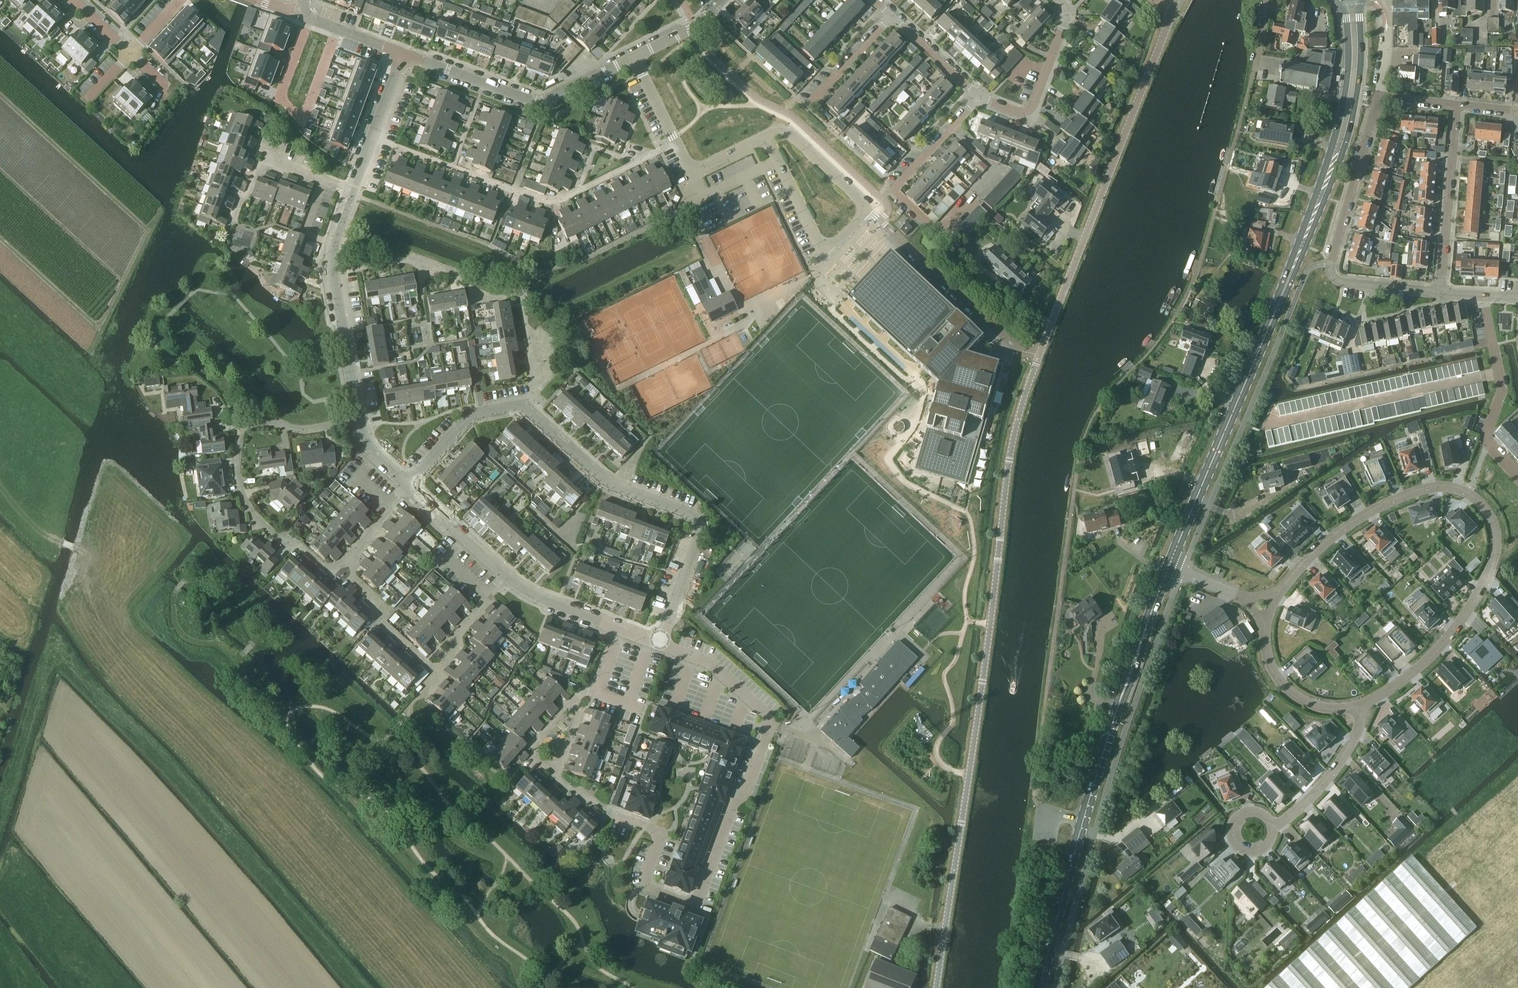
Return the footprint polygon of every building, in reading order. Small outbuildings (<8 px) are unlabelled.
[(10,2),(18,9),(21,6),(22,6),(28,0),(12,0),(10,2)] [(115,0),(114,0),(107,8),(125,25),(132,16),(115,0)] [(129,0),(115,0),(132,16),(139,9),(129,0)] [(139,9),(146,2),(144,0),(129,0),(139,9)] [(364,0),(358,0),(355,7),(360,9),(364,0)] [(380,4),(370,0),(368,0),(363,15),(374,19),(380,4)] [(386,23),(394,2),(388,0),(382,0),(380,4),(374,19),(386,23)] [(571,10),(576,6),(570,0),(564,0),(562,2),(571,10)] [(631,7),(624,0),(614,0),(610,4),(623,15),(631,7)] [(743,9),(755,21),(763,13),(765,15),(770,10),(760,1),(760,0),(753,0),(752,1),(752,0),(751,0),(743,9)] [(774,0),(761,0),(760,0),(760,1),(770,10),(774,5),(772,3),(774,0)] [(858,15),(866,6),(859,0),(851,0),(847,5),(858,15)] [(934,0),(918,0),(915,3),(923,11),(934,0)] [(934,21),(944,10),(942,9),(943,8),(934,0),(923,11),(934,21)] [(1023,8),(1029,14),(1032,17),(1043,27),(1051,18),(1041,8),(1037,5),(1033,10),(1029,6),(1033,2),(1030,0),(1025,0),(1028,3),(1023,8)] [(1115,29),(1128,11),(1126,9),(1130,4),(1130,2),(1127,0),(1115,0),(1101,18),(1108,23),(1115,29)] [(1395,26),(1408,26),(1408,33),(1409,33),(1409,40),(1408,40),(1408,43),(1409,43),(1409,48),(1418,48),(1418,20),(1429,20),(1430,0),(1394,0),(1394,13),(1394,26),(1395,26)] [(1462,8),(1462,0),(1439,0),(1439,15),(1448,15),(1447,11),(1454,11),(1454,17),(1461,17),(1462,8)] [(1467,12),(1484,12),(1484,0),(1467,0),(1467,12)] [(1505,14),(1505,12),(1514,12),(1514,4),(1512,3),(1513,0),(1500,0),(1500,5),(1498,5),(1498,14),(1505,14)] [(27,23),(35,30),(55,9),(45,1),(37,9),(33,6),(25,15),(29,18),(30,19),(29,20),(27,23)] [(406,7),(394,2),(386,23),(397,28),(403,12),(404,12),(406,7)] [(567,15),(571,10),(562,2),(558,7),(567,15)] [(800,15),(809,6),(805,2),(796,11),(800,15)] [(1290,9),(1287,21),(1298,24),(1297,33),(1304,34),(1305,34),(1306,34),(1309,24),(1307,24),(1307,23),(1306,23),(1308,15),(1305,14),(1307,6),(1291,2),(1291,4),(1288,3),(1287,9),(1290,9)] [(602,13),(614,25),(623,15),(610,4),(604,10),(601,7),(598,11),(601,13),(602,13)] [(967,12),(971,7),(968,4),(963,9),(967,12)] [(455,13),(457,7),(450,5),(448,10),(455,13)] [(849,24),(858,15),(847,5),(838,14),(849,24)] [(985,15),(990,10),(986,6),(981,12),(985,15)] [(520,20),(524,9),(519,7),(515,18),(520,20)] [(562,20),(567,15),(558,7),(554,11),(562,20)] [(971,7),(967,12),(971,16),(975,11),(971,7)] [(64,18),(55,9),(35,30),(44,38),(46,36),(47,35),(51,39),(60,30),(56,26),(64,18)] [(187,9),(179,17),(197,33),(205,25),(187,9)] [(403,12),(397,28),(409,32),(414,16),(415,17),(417,11),(412,9),(410,15),(404,12),(403,12)] [(526,22),(530,11),(524,9),(520,20),(526,22)] [(735,27),(745,36),(748,39),(760,25),(755,21),(743,9),(735,18),(740,22),(735,27)] [(990,10),(985,15),(989,19),(994,14),(990,10)] [(532,24),(536,13),(530,11),(526,22),(532,24)] [(557,26),(562,20),(554,11),(548,17),(557,26)] [(792,23),(800,15),(796,11),(788,19),(792,23)] [(946,14),(937,23),(938,25),(947,33),(961,19),(952,11),(949,14),(947,15),(946,14)] [(570,17),(574,21),(579,17),(574,12),(570,17)] [(478,21),(480,16),(473,13),(471,19),(478,21)] [(537,26),(541,15),(536,13),(532,24),(537,26)] [(606,33),(614,25),(602,13),(601,13),(593,22),(606,33)] [(841,33),(849,24),(838,14),(830,23),(841,33)] [(1029,14),(1021,23),(1024,26),(1034,36),(1038,32),(1040,33),(1043,30),(1042,27),(1043,27),(1032,17),(1029,14)] [(267,22),(264,32),(287,41),(291,30),(280,25),(282,19),(270,15),(267,22)] [(543,28),(547,17),(541,15),(537,26),(543,28)] [(426,21),(415,17),(414,16),(409,32),(420,36),(426,21)] [(190,42),(197,33),(179,17),(172,25),(190,42)] [(426,21),(420,36),(431,40),(433,37),(438,21),(427,17),(426,21)] [(557,26),(548,17),(547,17),(543,28),(551,32),(557,26)] [(571,25),(574,21),(570,17),(566,21),(571,25)] [(7,18),(1,24),(6,28),(11,22),(7,18)] [(1488,34),(1493,34),(1500,34),(1500,18),(1488,18),(1488,34)] [(581,27),(585,31),(597,42),(606,33),(593,22),(589,19),(581,27)] [(784,32),(792,23),(788,19),(780,28),(784,32)] [(961,19),(947,33),(956,41),(969,27),(961,19)] [(984,28),(989,23),(985,20),(981,25),(984,28)] [(433,37),(444,41),(450,26),(438,21),(433,37)] [(1294,46),(1297,33),(1298,24),(1287,21),(1286,26),(1275,24),(1273,32),(1283,35),(1282,43),(1288,44),(1287,50),(1293,50),(1293,45),(1294,46)] [(500,30),(503,24),(496,22),(494,27),(500,30)] [(832,42),(841,33),(830,23),(821,32),(832,42)] [(989,23),(984,28),(988,32),(993,27),(989,23)] [(1101,46),(1108,52),(1122,34),(1115,29),(1108,23),(1094,41),(1101,46)] [(190,42),(172,25),(164,33),(182,50),(190,42)] [(1034,36),(1024,26),(1020,30),(1014,25),(1010,30),(1015,35),(1016,35),(1026,44),(1034,36)] [(456,45),(462,30),(450,26),(444,41),(456,45)] [(527,27),(525,32),(532,35),(537,37),(537,36),(539,31),(534,29),(527,27)] [(969,27),(956,41),(965,49),(975,38),(978,35),(969,27)] [(1432,29),(1432,44),(1432,46),(1441,46),(1441,29),(1432,29)] [(467,50),(473,34),(462,30),(456,45),(467,50)] [(1460,46),(1466,46),(1473,46),(1473,43),(1474,30),(1461,30),(1461,32),(1460,46)] [(539,31),(537,36),(543,39),(545,34),(539,31)] [(589,51),(597,42),(585,31),(577,40),(589,51)] [(69,61),(72,58),(88,40),(79,32),(71,41),(67,37),(59,46),(64,50),(60,54),(69,61)] [(260,43),(257,49),(269,54),(271,48),(283,52),(287,41),(264,32),(260,43)] [(773,36),(782,45),(786,41),(776,32),(773,36)] [(823,52),(832,42),(821,32),(813,41),(823,52)] [(164,33),(157,42),(175,58),(182,50),(164,33)] [(894,33),(886,42),(897,53),(908,41),(901,35),(899,37),(894,33)] [(479,54),(484,38),(486,35),(481,34),(480,37),(473,34),(467,50),(479,54)] [(1310,47),(1327,47),(1326,34),(1309,34),(1310,47)] [(1078,43),(1081,38),(1077,35),(1073,39),(1078,43)] [(1002,44),(1006,39),(1003,36),(998,41),(1002,44)] [(568,47),(577,55),(582,50),(568,37),(563,42),(568,47)] [(484,38),(479,54),(490,58),(491,54),(496,43),(484,38)] [(974,57),(984,46),(975,38),(965,49),(974,57)] [(1308,50),(1308,38),(1301,38),(1301,42),(1297,42),(1297,50),(1308,50)] [(496,43),(491,54),(502,59),(508,43),(497,39),(496,43)] [(1006,39),(1002,44),(1006,48),(1010,43),(1006,39)] [(97,49),(88,40),(72,58),(85,70),(93,61),(89,58),(97,49)] [(525,67),(531,51),(533,46),(522,41),(520,47),(514,63),(525,67)] [(791,53),(795,49),(786,41),(782,45),(791,53)] [(815,61),(823,52),(813,41),(804,51),(815,61)] [(175,58),(157,42),(150,49),(168,65),(175,58)] [(555,60),(560,56),(564,51),(568,47),(563,42),(559,46),(560,47),(549,58),(543,56),(542,56),(536,71),(549,76),(551,70),(560,73),(564,69),(555,60)] [(766,61),(776,50),(767,42),(757,53),(766,61)] [(889,62),(897,53),(886,42),(878,51),(889,62)] [(514,63),(520,47),(508,43),(502,59),(514,63)] [(752,43),(747,48),(751,52),(756,47),(752,43)] [(204,46),(200,51),(204,54),(207,57),(210,60),(214,56),(211,53),(204,46)] [(982,65),(992,54),(984,46),(974,57),(982,65)] [(1094,69),(1101,75),(1115,57),(1108,52),(1101,46),(1087,64),(1088,65),(1094,69)] [(1475,46),(1473,46),(1466,46),(1464,66),(1471,67),(1472,54),(1474,54),(1475,46)] [(531,51),(525,67),(536,71),(542,56),(543,56),(546,49),(540,47),(538,54),(531,51)] [(573,59),(577,55),(568,47),(564,51),(573,59)] [(1010,53),(1019,61),(1023,56),(1014,48),(1010,53)] [(255,56),(251,67),(275,75),(279,64),(267,60),(269,54),(257,49),(255,56)] [(799,61),(803,57),(795,49),(791,53),(799,61)] [(1443,63),(1451,63),(1451,49),(1444,49),(1443,63)] [(775,69),(785,59),(776,50),(766,61),(775,69)] [(568,64),(573,59),(564,51),(560,56),(568,64)] [(881,71),(889,62),(878,51),(869,60),(881,71)] [(1281,84),(1287,86),(1289,86),(1317,91),(1329,93),(1336,54),(1324,52),(1324,55),(1308,52),(1305,66),(1284,63),(1281,84)] [(1015,65),(1019,61),(1010,53),(1006,57),(1015,65)] [(204,54),(200,59),(206,65),(210,60),(207,57),(204,54)] [(991,74),(991,73),(997,79),(1004,72),(998,66),(1001,63),(1001,62),(992,54),(982,65),(991,74)] [(1420,54),(1418,68),(1422,69),(1421,69),(1435,70),(1436,56),(1420,54)] [(918,55),(909,64),(910,65),(914,68),(922,59),(918,55)] [(564,69),(568,64),(560,56),(555,60),(564,69)] [(1501,78),(1495,77),(1493,94),(1506,95),(1507,80),(1513,80),(1513,69),(1512,56),(1506,56),(1506,60),(1506,69),(1503,69),(1501,78)] [(803,57),(799,61),(807,68),(811,64),(803,57)] [(1002,61),(1011,69),(1015,65),(1006,57),(1002,61)] [(784,78),(794,67),(785,59),(775,69),(784,78)] [(356,60),(352,71),(374,79),(378,68),(356,60)] [(872,80),(881,71),(869,60),(861,69),(872,80)] [(1006,74),(1011,69),(1002,61),(1001,62),(1001,63),(998,66),(1004,72),(1006,74)] [(922,65),(917,71),(920,74),(923,76),(925,79),(929,75),(926,72),(930,67),(925,62),(922,65)] [(906,77),(914,68),(910,65),(902,73),(906,77)] [(1088,65),(1074,83),(1087,92),(1094,98),(1107,80),(1101,75),(1094,69),(1088,65)] [(247,77),(244,84),(256,88),(259,82),(270,86),(275,75),(251,67),(247,77)] [(794,67),(784,78),(794,87),(804,76),(794,67)] [(1401,67),(1400,82),(1420,84),(1421,69),(1422,69),(1418,68),(1401,67)] [(192,69),(190,71),(196,76),(197,78),(200,80),(206,74),(201,70),(198,74),(192,69)] [(863,89),(872,80),(861,69),(852,78),(863,89)] [(1458,95),(1459,78),(1453,77),(1453,70),(1447,69),(1447,77),(1445,93),(1458,95)] [(1482,76),(1483,71),(1471,70),(1471,75),(1470,74),(1468,91),(1470,91),(1470,92),(1476,93),(1476,92),(1481,92),(1482,76)] [(352,71),(349,81),(370,89),(374,79),(352,71)] [(912,76),(915,79),(920,74),(917,71),(912,76)] [(1482,76),(1481,92),(1493,94),(1495,77),(1494,77),(1495,73),(1483,71),(1482,76)] [(897,86),(906,77),(902,73),(893,83),(897,86)] [(855,98),(863,89),(852,78),(844,87),(855,98)] [(935,80),(931,84),(935,88),(945,97),(954,88),(944,78),(939,83),(935,80)] [(349,81),(345,91),(366,99),(370,89),(349,81)] [(114,103),(123,111),(143,91),(133,82),(125,90),(120,86),(112,95),(117,100),(114,103)] [(889,95),(897,86),(893,83),(885,91),(889,95)] [(906,83),(900,89),(904,92),(909,86),(906,83)] [(1297,94),(1295,93),(1288,92),(1289,86),(1287,86),(1286,90),(1270,87),(1266,107),(1283,110),(1284,101),(1295,103),(1297,94)] [(847,107),(855,98),(844,87),(835,96),(847,107)] [(937,106),(945,97),(935,88),(927,96),(937,106)] [(896,94),(892,98),(895,101),(904,92),(900,89),(896,94)] [(152,99),(143,91),(123,111),(132,120),(135,117),(139,121),(148,112),(143,108),(152,99)] [(345,91),(341,101),(363,109),(366,99),(345,91)] [(436,101),(463,111),(465,106),(457,103),(459,98),(440,91),(436,101)] [(880,105),(889,95),(885,91),(876,101),(880,105)] [(1073,110),(1079,115),(1087,121),(1100,103),(1094,98),(1087,92),(1073,110)] [(842,132),(846,127),(840,121),(843,118),(840,114),(847,107),(835,96),(827,105),(832,110),(829,112),(837,119),(833,123),(842,132)] [(919,105),(929,115),(937,106),(927,96),(923,101),(920,98),(916,103),(919,105)] [(603,120),(622,127),(623,122),(632,125),(635,116),(627,113),(629,108),(623,106),(624,102),(613,98),(612,101),(610,101),(603,120)] [(337,111),(359,119),(363,109),(341,101),(341,102),(345,103),(342,113),(337,111)] [(462,115),(463,111),(436,101),(433,110),(452,117),(454,112),(462,115)] [(872,113),(880,105),(876,101),(868,110),(872,113)] [(856,116),(865,106),(861,102),(852,112),(856,116)] [(921,123),(929,115),(919,105),(911,114),(921,123)] [(450,121),(452,117),(433,110),(430,118),(457,129),(459,124),(450,121)] [(337,111),(333,122),(355,130),(359,119),(337,111)] [(481,117),(508,128),(512,118),(493,111),(491,116),(482,113),(481,117)] [(229,123),(233,125),(251,131),(253,126),(262,129),(263,124),(237,114),(237,115),(234,114),(232,115),(229,123)] [(268,123),(271,116),(265,114),(263,121),(268,123)] [(912,132),(921,123),(911,114),(902,123),(912,132)] [(1056,126),(1052,131),(1058,136),(1062,130),(1066,133),(1072,138),(1086,149),(1091,142),(1084,138),(1093,126),(1087,121),(1079,115),(1073,123),(1068,120),(1061,130),(1056,126)] [(1401,132),(1413,133),(1415,118),(1402,116),(1401,132)] [(505,137),(508,128),(481,117),(479,122),(488,125),(486,129),(505,137)] [(455,133),(457,129),(430,118),(426,128),(445,135),(447,130),(455,133)] [(1413,133),(1412,136),(1417,137),(1417,133),(1425,134),(1427,119),(1415,118),(1413,133)] [(873,127),(876,124),(871,119),(867,122),(873,127)] [(1427,119),(1425,134),(1426,134),(1425,139),(1436,140),(1436,135),(1438,136),(1439,121),(1427,119)] [(531,134),(534,124),(522,120),(520,124),(525,126),(523,131),(531,134)] [(620,131),(622,127),(603,120),(596,137),(598,138),(596,142),(607,146),(609,142),(615,145),(617,140),(625,143),(628,134),(620,131)] [(990,138),(995,125),(983,121),(978,134),(990,138)] [(333,122),(330,132),(351,140),(355,130),(333,122)] [(1291,145),(1294,127),(1264,122),(1262,131),(1258,130),(1256,138),(1291,145)] [(904,141),(912,132),(902,123),(894,132),(904,141)] [(876,124),(873,127),(878,132),(881,129),(876,124)] [(1488,142),(1490,126),(1477,124),(1475,141),(1488,142)] [(249,137),(251,131),(233,125),(229,135),(256,145),(257,140),(249,137)] [(1001,142),(1006,129),(995,125),(990,138),(995,140),(993,147),(998,149),(1001,143),(1001,142)] [(856,145),(866,134),(857,126),(847,136),(856,145)] [(1490,126),(1488,142),(1501,144),(1503,144),(1503,147),(1509,148),(1510,135),(1511,131),(1505,131),(1505,135),(1502,134),(1503,127),(1490,126)] [(423,137),(450,147),(452,143),(443,140),(445,135),(426,128),(423,137)] [(501,145),(505,137),(486,129),(484,134),(476,131),(474,135),(501,145)] [(1001,142),(1001,143),(1007,145),(1004,153),(1009,155),(1012,147),(1017,134),(1006,129),(1001,142)] [(556,140),(584,150),(585,146),(577,143),(579,138),(560,131),(556,140)] [(866,134),(856,145),(865,153),(875,142),(878,139),(869,131),(866,134)] [(330,132),(326,142),(329,143),(327,149),(338,153),(340,147),(347,150),(351,140),(330,132)] [(1012,147),(1018,149),(1015,156),(1020,158),(1028,138),(1017,134),(1012,147)] [(244,152),(244,151),(246,146),(254,149),(256,145),(229,135),(225,145),(230,147),(244,152)] [(498,155),(501,145),(474,135),(472,140),(481,143),(479,148),(498,155)] [(889,135),(886,139),(891,144),(894,140),(889,135)] [(448,151),(450,148),(450,147),(423,137),(419,146),(438,153),(440,148),(448,151)] [(1028,138),(1020,158),(1037,165),(1042,151),(1037,149),(1040,143),(1028,138)] [(1072,167),(1086,149),(1072,138),(1067,145),(1061,141),(1052,154),(1058,159),(1059,157),(1072,167)] [(978,149),(981,145),(976,139),(972,144),(978,149)] [(582,155),(584,150),(556,140),(553,149),(572,156),(574,152),(582,155)] [(874,161),(883,150),(875,142),(865,153),(874,161)] [(1379,153),(1394,158),(1396,152),(1398,153),(1400,147),(1397,146),(1382,142),(1379,153)] [(902,157),(907,152),(897,143),(892,148),(902,157)] [(948,152),(958,162),(962,158),(966,161),(971,157),(956,143),(948,152)] [(248,152),(244,151),(244,152),(230,147),(226,157),(253,166),(254,161),(246,158),(248,152)] [(494,164),(498,155),(479,148),(477,152),(469,149),(467,153),(494,164)] [(570,161),(572,156),(553,149),(549,158),(577,169),(578,164),(570,161)] [(874,161),(883,169),(888,173),(892,168),(888,164),(893,159),(883,150),(874,161)] [(1425,159),(1426,151),(1414,150),(1413,156),(1413,157),(1413,158),(1425,159)] [(950,171),(958,162),(948,152),(940,161),(950,171)] [(491,173),(494,164),(467,153),(466,158),(474,161),(472,166),(491,173)] [(1265,153),(1263,160),(1264,160),(1263,161),(1281,167),(1283,158),(1265,153)] [(1391,170),(1394,158),(1379,153),(1375,165),(1391,170)] [(251,171),(253,166),(226,157),(223,166),(222,167),(236,172),(240,174),(242,168),(251,171)] [(394,186),(404,158),(400,157),(397,165),(391,163),(384,183),(394,186)] [(403,189),(410,170),(405,169),(408,160),(404,158),(394,186),(403,189)] [(575,173),(577,169),(549,158),(546,167),(565,174),(567,170),(575,173)] [(942,180),(950,171),(940,161),(937,164),(934,163),(931,167),(932,170),(942,180)] [(1262,161),(1258,174),(1263,175),(1279,180),(1283,167),(1281,167),(1263,161),(1262,161)] [(979,171),(974,176),(977,179),(988,167),(982,162),(977,168),(979,171)] [(1015,172),(1018,165),(1011,163),(1009,167),(1013,169),(1015,172)] [(412,193),(422,165),(417,164),(414,172),(410,170),(403,189),(412,193)] [(649,167),(662,193),(671,188),(662,170),(657,172),(653,164),(649,167)] [(1469,177),(1483,178),(1484,165),(1470,164),(1469,177)] [(222,167),(223,166),(218,165),(214,175),(241,185),(242,180),(234,177),(236,172),(222,167)] [(421,196),(428,177),(423,175),(426,167),(422,165),(412,193),(421,196)] [(1015,172),(1021,177),(1024,168),(1018,165),(1015,172)] [(1421,165),(1420,177),(1436,179),(1437,166),(1421,165)] [(564,179),(565,174),(546,167),(543,176),(570,186),(572,182),(564,179)] [(653,197),(662,193),(649,167),(645,169),(649,176),(644,179),(653,197)] [(1403,176),(1404,169),(1396,167),(1394,174),(1403,176)] [(1405,167),(1404,169),(1403,176),(1403,177),(1405,177),(1406,176),(1411,176),(1411,174),(1409,174),(1410,168),(1405,167)] [(1021,177),(1015,172),(1013,169),(1009,174),(1017,182),(1022,177),(1021,177)] [(430,200),(440,172),(435,170),(432,179),(428,177),(421,196),(430,200)] [(934,189),(942,180),(932,170),(929,173),(926,172),(923,176),(924,179),(923,179),(934,189)] [(438,203),(445,184),(441,182),(444,174),(440,172),(430,200),(438,203)] [(1254,173),(1250,185),(1260,187),(1260,188),(1275,192),(1279,180),(1263,175),(1258,174),(1253,172),(1253,173),(1254,173)] [(653,197),(644,179),(640,181),(636,173),(632,175),(645,201),(653,197)] [(1370,185),(1385,189),(1388,177),(1373,173),(1370,185)] [(1013,186),(1017,182),(1009,174),(1005,178),(1013,186)] [(214,175),(210,186),(228,192),(230,187),(239,190),(241,185),(214,175)] [(636,205),(645,201),(632,175),(628,177),(631,185),(627,187),(636,205)] [(569,191),(570,186),(543,176),(540,184),(527,180),(524,187),(544,195),(547,188),(559,192),(560,188),(569,191)] [(972,184),(977,179),(974,176),(969,182),(972,184)] [(447,206),(458,179),(453,177),(450,186),(445,184),(438,203),(447,206)] [(1435,181),(1436,179),(1420,177),(1420,181),(1419,190),(1435,191),(1435,181)] [(1482,190),(1483,178),(1469,177),(1468,188),(1482,190)] [(261,200),(268,182),(258,178),(251,196),(261,200)] [(1009,191),(1013,186),(1005,178),(1001,183),(1009,191)] [(456,210),(463,190),(459,189),(462,180),(458,179),(447,206),(456,210)] [(915,188),(926,197),(934,189),(923,179),(921,182),(918,181),(915,185),(915,188)] [(272,204),(280,181),(279,181),(278,186),(268,182),(261,200),(272,204)] [(283,203),(290,185),(280,181),(272,204),(274,199),(283,203)] [(1063,199),(1064,197),(1053,188),(1055,186),(1048,181),(1036,195),(1040,198),(1035,203),(1049,214),(1053,209),(1054,210),(1059,204),(1061,204),(1063,202),(1063,199)] [(636,205),(627,187),(623,189),(619,182),(615,184),(628,210),(636,205)] [(1005,195),(1009,191),(1001,183),(997,187),(1005,195)] [(466,213),(476,186),(471,184),(468,192),(463,190),(456,210),(466,213)] [(619,214),(628,210),(615,184),(611,186),(615,194),(610,196),(619,214)] [(953,190),(961,197),(966,191),(962,188),(958,184),(953,190)] [(294,207),(300,189),(290,185),(283,203),(294,207)] [(1382,201),(1385,189),(1370,185),(1367,197),(1382,201)] [(226,198),(228,192),(210,186),(207,196),(233,206),(234,201),(226,198)] [(475,216),(482,197),(478,196),(481,188),(476,186),(466,213),(475,216)] [(992,192),(1001,199),(1005,195),(997,187),(992,192)] [(917,206),(926,197),(915,188),(907,197),(917,206)] [(1468,188),(1467,198),(1481,200),(1485,200),(1485,195),(1481,195),(1482,190),(1468,188)] [(300,189),(294,207),(304,211),(310,193),(300,189)] [(1434,203),(1435,191),(1415,189),(1414,202),(1434,203)] [(619,214),(610,196),(606,198),(601,190),(597,192),(610,219),(619,214)] [(948,195),(952,199),(955,202),(961,197),(953,190),(948,195)] [(483,220),(494,192),(489,191),(486,199),(482,197),(475,216),(483,220)] [(494,192),(483,220),(493,223),(500,204),(496,203),(499,194),(494,192)] [(601,223),(610,219),(597,192),(593,194),(597,203),(593,205),(601,223)] [(997,204),(1001,199),(992,192),(988,196),(997,204)] [(1260,194),(1258,202),(1269,205),(1272,197),(1260,194)] [(231,210),(233,206),(207,196),(203,206),(221,213),(223,207),(231,210)] [(992,209),(997,204),(988,196),(984,201),(992,209)] [(1467,198),(1466,211),(1480,212),(1481,200),(1467,198)] [(601,223),(593,205),(589,207),(585,199),(580,201),(593,227),(601,223)] [(585,231),(593,227),(580,201),(576,203),(580,211),(576,213),(585,231)] [(513,231),(523,204),(521,203),(519,202),(516,210),(511,209),(504,228),(513,231)] [(937,207),(945,214),(949,209),(942,202),(937,207)] [(1045,219),(1049,214),(1035,203),(1031,208),(1034,211),(1023,225),(1030,231),(1031,229),(1042,238),(1044,236),(1046,235),(1048,233),(1048,231),(1052,225),(1045,219)] [(522,234),(529,215),(525,214),(528,205),(524,204),(523,204),(513,231),(522,234)] [(1376,222),(1380,209),(1364,204),(1361,218),(1376,222)] [(1403,204),(1403,205),(1397,204),(1395,204),(1393,209),(1406,212),(1407,205),(1403,204)] [(975,210),(984,218),(988,213),(980,205),(975,210)] [(199,216),(221,224),(225,226),(227,221),(219,218),(221,213),(203,206),(199,216)] [(932,213),(936,217),(939,220),(945,214),(937,207),(932,213)] [(585,231),(576,213),(571,215),(567,208),(563,210),(576,236),(585,231)] [(531,238),(542,210),(537,209),(534,217),(529,215),(522,234),(531,238)] [(542,210),(531,238),(541,241),(548,222),(543,221),(546,212),(542,210)] [(567,240),(576,236),(563,210),(559,212),(563,220),(558,222),(567,240)] [(980,222),(984,218),(975,210),(971,214),(980,222)] [(1418,210),(1417,218),(1411,217),(1411,222),(1417,222),(1432,224),(1433,211),(1418,210)] [(1479,224),(1480,212),(1466,211),(1465,223),(1479,224)] [(995,212),(992,216),(1000,223),(1004,219),(995,212)] [(976,227),(980,222),(971,214),(967,219),(976,227)] [(917,224),(908,217),(903,224),(911,231),(917,224)] [(1373,233),(1376,222),(1361,218),(1358,229),(1373,233)] [(450,229),(452,222),(443,219),(441,225),(450,229)] [(972,231),(976,227),(967,219),(963,223),(972,231)] [(1393,219),(1391,231),(1397,232),(1399,220),(1393,219)] [(1247,248),(1263,252),(1267,252),(1271,234),(1267,233),(1261,232),(1262,227),(1266,227),(1267,221),(1259,220),(1258,225),(1252,224),(1250,230),(1247,248)] [(299,232),(302,225),(296,222),(293,229),(299,232)] [(452,222),(450,229),(459,232),(461,225),(452,222)] [(1431,236),(1432,224),(1417,222),(1416,235),(1431,236)] [(968,236),(972,231),(963,223),(959,228),(968,236)] [(1478,236),(1479,224),(1465,223),(1464,234),(1478,236)] [(631,233),(637,230),(634,225),(628,228),(631,233)] [(964,240),(968,236),(959,228),(955,232),(964,240)] [(1490,231),(1489,240),(1499,241),(1500,232),(1490,231)] [(960,244),(964,240),(955,232),(951,237),(960,244)] [(286,243),(312,253),(314,248),(305,245),(307,239),(290,233),(286,243)] [(1352,248),(1367,252),(1370,240),(1355,236),(1352,248)] [(955,249),(960,244),(951,237),(947,241),(955,249)] [(300,260),(300,259),(302,254),(311,257),(312,253),(286,243),(282,254),(286,255),(300,260)] [(1408,254),(1414,255),(1429,257),(1430,244),(1415,243),(1409,243),(1408,254)] [(965,245),(957,254),(966,263),(974,254),(965,245)] [(1020,295),(1033,280),(996,246),(983,261),(1020,295)] [(1349,260),(1369,266),(1373,254),(1367,252),(1352,248),(1349,260)] [(892,251),(848,298),(940,385),(916,470),(969,485),(1004,365),(975,357),(972,351),(985,338),(892,251)] [(304,261),(300,259),(300,260),(286,255),(283,265),(308,274),(310,270),(302,267),(304,261)] [(1428,269),(1429,257),(1414,255),(1413,268),(1428,269)] [(1474,278),(1475,262),(1467,261),(1468,256),(1458,256),(1457,268),(1462,268),(1461,277),(1474,278)] [(698,262),(689,267),(691,272),(692,271),(695,277),(692,278),(714,322),(726,316),(737,310),(728,292),(722,295),(716,298),(703,272),(698,262)] [(1486,279),(1487,263),(1475,262),(1474,278),(1486,279)] [(1487,263),(1486,279),(1498,279),(1499,263),(1487,263)] [(283,265),(279,275),(297,281),(299,276),(307,279),(308,274),(283,265)] [(1392,266),(1391,279),(1402,280),(1403,267),(1392,266)] [(295,287),(297,281),(279,275),(275,285),(301,295),(303,290),(295,287)] [(405,302),(409,301),(408,294),(417,292),(414,276),(401,278),(404,294),(403,295),(405,302)] [(392,304),(397,303),(396,296),(403,295),(404,294),(401,278),(389,280),(392,297),(391,297),(392,304)] [(380,306),(385,305),(383,298),(391,297),(392,297),(389,280),(377,282),(380,299),(379,299),(380,306)] [(368,308),(372,307),(371,300),(379,299),(380,299),(377,282),(365,284),(368,301),(367,301),(368,308)] [(456,318),(460,317),(459,310),(468,308),(465,292),(452,294),(455,310),(454,310),(456,318)] [(443,320),(448,319),(446,312),(454,310),(455,310),(452,294),(440,296),(443,312),(442,313),(443,320)] [(431,322),(435,321),(434,314),(442,313),(443,312),(440,296),(428,298),(431,315),(430,315),(431,322)] [(1203,316),(1209,305),(1196,299),(1190,310),(1203,316)] [(496,318),(512,316),(509,303),(494,306),(493,302),(485,304),(486,311),(494,310),(495,317),(496,318)] [(1453,306),(1457,324),(1469,321),(1466,304),(1453,306)] [(1445,326),(1457,324),(1453,306),(1442,309),(1445,326)] [(1433,328),(1445,326),(1442,309),(1430,311),(1433,328)] [(1421,331),(1433,328),(1430,311),(1418,313),(1421,331)] [(1410,333),(1421,331),(1418,313),(1406,316),(1406,320),(1407,320),(1410,333)] [(1310,330),(1321,335),(1328,318),(1317,314),(1310,330)] [(514,328),(512,316),(496,318),(495,317),(488,319),(489,323),(496,322),(498,330),(498,331),(514,328)] [(1331,344),(1339,323),(1328,318),(1321,335),(1319,340),(1331,344)] [(1411,337),(1410,333),(1407,320),(1406,320),(1395,322),(1398,339),(1411,337)] [(1386,342),(1398,339),(1395,322),(1383,324),(1386,342)] [(1339,323),(1331,344),(1342,349),(1351,327),(1339,323)] [(1374,344),(1386,342),(1383,324),(1371,326),(1374,344)] [(1357,335),(1355,342),(1356,348),(1363,346),(1374,344),(1371,326),(1359,329),(1360,335),(1357,335)] [(384,336),(383,327),(367,330),(369,343),(385,340),(385,341),(392,340),(391,335),(384,336)] [(1208,348),(1212,337),(1185,327),(1181,338),(1193,343),(1189,352),(1188,356),(1203,361),(1204,358),(1208,348)] [(516,340),(514,328),(498,331),(498,330),(490,331),(491,335),(498,334),(500,342),(500,343),(516,340)] [(447,341),(457,339),(455,333),(446,335),(447,341)] [(1175,347),(1177,341),(1171,339),(1169,344),(1175,347)] [(386,349),(385,341),(385,340),(369,343),(371,355),(387,352),(387,353),(394,352),(394,351),(399,350),(398,346),(394,347),(386,349)] [(502,355),(511,353),(518,352),(516,340),(500,343),(500,342),(492,343),(493,348),(501,346),(502,355)] [(1473,340),(1461,343),(1462,349),(1474,346),(1473,341),(1473,340)] [(1461,343),(1449,346),(1450,352),(1462,349),(1461,343)] [(1449,346),(1437,348),(1439,355),(1450,352),(1449,346)] [(388,361),(387,353),(387,352),(371,355),(373,367),(389,364),(389,365),(397,364),(396,360),(388,361)] [(511,353),(502,355),(495,356),(487,357),(488,361),(496,360),(497,368),(497,369),(513,366),(511,353)] [(1358,355),(1349,356),(1353,374),(1361,372),(1358,355)] [(423,356),(418,361),(418,367),(426,367),(426,361),(424,361),(423,356)] [(1325,373),(1311,376),(1313,384),(1324,381),(1339,377),(1345,376),(1353,374),(1349,356),(1341,358),(1344,370),(1338,371),(1325,374),(1325,373)] [(1477,360),(1471,361),(1474,373),(1480,371),(1477,360)] [(1471,361),(1465,362),(1468,374),(1474,373),(1471,361)] [(1465,362),(1459,364),(1462,375),(1468,374),(1465,362)] [(465,372),(458,373),(456,373),(459,390),(472,387),(469,371),(470,371),(468,364),(468,363),(464,364),(465,372)] [(1459,364),(1454,365),(1456,377),(1462,375),(1459,364)] [(1454,365),(1448,366),(1451,378),(1456,377),(1454,365)] [(444,375),(447,392),(459,390),(456,373),(458,373),(456,366),(452,367),(453,374),(445,375),(444,375)] [(474,376),(479,375),(490,374),(498,372),(499,381),(515,378),(513,366),(497,369),(497,368),(490,369),(478,371),(473,372),(474,376)] [(1150,380),(1154,371),(1142,366),(1138,376),(1150,380)] [(1448,366),(1442,368),(1445,379),(1451,378),(1448,366)] [(381,379),(394,377),(393,368),(380,371),(381,379)] [(432,378),(433,385),(435,394),(447,392),(444,375),(445,375),(444,368),(430,370),(432,378)] [(1442,368),(1436,369),(1439,381),(1445,379),(1442,368)] [(1436,369),(1430,370),(1433,382),(1439,381),(1436,369)] [(1430,370),(1424,372),(1427,383),(1433,382),(1430,370)] [(1424,372),(1419,373),(1421,385),(1427,383),(1424,372)] [(1419,373),(1413,374),(1415,386),(1421,385),(1419,373)] [(1413,374),(1407,376),(1410,387),(1415,386),(1413,374)] [(1407,376),(1401,377),(1404,389),(1410,387),(1407,376)] [(144,379),(144,380),(145,387),(160,385),(159,378),(159,377),(144,379)] [(1401,377),(1395,378),(1398,390),(1404,389),(1401,377)] [(433,385),(432,378),(427,379),(429,386),(421,387),(424,403),(436,401),(435,394),(433,385)] [(1395,378),(1389,380),(1392,391),(1398,390),(1395,378)] [(409,389),(409,393),(411,406),(424,403),(421,387),(419,380),(416,381),(417,388),(409,389)] [(1159,418),(1171,387),(1154,380),(1141,411),(1159,418)] [(1389,380),(1383,381),(1386,393),(1392,391),(1389,380)] [(1383,381),(1378,382),(1380,394),(1386,393),(1383,381)] [(399,408),(411,406),(409,393),(409,389),(408,382),(404,383),(405,390),(397,391),(396,392),(399,408)] [(1378,382),(1372,384),(1374,395),(1380,394),(1378,382)] [(1483,383),(1477,384),(1479,396),(1485,395),(1483,383)] [(387,410),(399,408),(396,392),(397,391),(396,384),(392,385),(393,392),(384,394),(387,410)] [(590,392),(594,388),(590,384),(586,388),(590,392)] [(1372,384),(1366,385),(1369,397),(1374,395),(1372,384)] [(1477,384),(1471,386),(1473,397),(1479,396),(1477,384)] [(187,385),(165,388),(167,403),(168,408),(180,407),(184,406),(185,412),(186,421),(191,421),(212,418),(211,408),(204,409),(203,403),(198,404),(196,388),(192,389),(192,385),(187,386),(187,385)] [(1366,385),(1360,386),(1363,398),(1369,397),(1366,385)] [(1360,386),(1355,388),(1357,399),(1363,398),(1360,386)] [(1471,386),(1465,387),(1468,399),(1473,397),(1471,386)] [(1465,387),(1459,388),(1462,400),(1468,399),(1465,387)] [(1355,388),(1349,389),(1351,401),(1357,399),(1355,388)] [(1459,388),(1453,390),(1456,401),(1462,400),(1459,388)] [(1349,389),(1343,390),(1346,402),(1351,401),(1349,389)] [(1343,390),(1337,392),(1340,403),(1346,402),(1343,390)] [(1453,390),(1447,391),(1450,403),(1456,401),(1453,390)] [(1447,391),(1442,392),(1444,404),(1450,403),(1447,391)] [(1337,392),(1331,393),(1334,404),(1340,403),(1337,392)] [(1442,392),(1436,394),(1438,405),(1444,404),(1442,392)] [(552,405),(561,413),(573,401),(573,402),(578,397),(575,393),(570,399),(563,393),(552,405)] [(1331,393),(1325,394),(1328,406),(1334,404),(1331,393)] [(1325,394),(1319,396),(1322,407),(1328,406),(1325,394)] [(1436,394),(1430,395),(1432,407),(1438,405),(1436,394)] [(1430,395),(1424,397),(1427,408),(1432,407),(1430,395)] [(1319,396),(1314,397),(1316,408),(1322,407),(1319,396)] [(1314,397),(1308,398),(1310,410),(1316,408),(1314,397)] [(1424,397),(1418,398),(1421,410),(1427,408),(1424,397)] [(1308,398),(1302,400),(1304,411),(1310,410),(1308,398)] [(1418,398),(1412,399),(1415,413),(1421,411),(1421,410),(1418,398)] [(1412,399),(1406,400),(1409,414),(1415,413),(1412,399)] [(1302,400),(1296,401),(1298,412),(1304,411),(1302,400)] [(1406,400),(1400,402),(1403,415),(1409,414),(1406,400)] [(579,408),(573,402),(573,401),(561,413),(571,422),(582,410),(583,411),(588,405),(584,402),(579,408)] [(1296,401),(1290,402),(1292,414),(1298,412),(1296,401)] [(1290,402),(1284,404),(1287,415),(1292,414),(1290,402)] [(1400,402),(1394,403),(1398,417),(1403,415),(1400,402)] [(1394,403),(1389,404),(1392,418),(1398,417),(1394,403)] [(1284,404),(1278,405),(1281,416),(1287,415),(1284,404)] [(1389,404),(1383,406),(1386,419),(1392,418),(1389,404)] [(1383,406),(1377,407),(1380,421),(1386,419),(1383,406)] [(1377,407),(1371,408),(1374,422),(1380,421),(1377,407)] [(1371,408),(1365,410),(1369,425),(1375,424),(1374,422),(1371,408)] [(596,413),(585,425),(594,434),(605,421),(606,422),(611,417),(616,412),(612,409),(608,414),(603,419),(596,413)] [(582,410),(571,422),(580,430),(585,425),(596,413),(593,410),(588,415),(583,411),(582,410)] [(1365,410),(1360,411),(1363,426),(1369,425),(1365,410)] [(1360,411),(1354,412),(1357,428),(1363,426),(1360,411)] [(1354,412),(1348,414),(1352,429),(1357,428),(1354,412)] [(1468,412),(1463,426),(1471,428),(1475,415),(1468,412)] [(1348,414),(1342,415),(1346,430),(1352,429),(1348,414)] [(1342,415),(1336,416),(1340,432),(1346,430),(1342,415)] [(1336,416),(1330,418),(1334,433),(1340,432),(1336,416)] [(1330,418),(1325,419),(1328,434),(1334,433),(1330,418)] [(210,419),(190,422),(191,429),(199,428),(203,455),(225,451),(222,435),(216,436),(214,425),(211,425),(210,419)] [(620,425),(623,423),(618,419),(616,422),(617,422),(612,427),(606,422),(605,421),(594,434),(603,442),(614,430),(615,430),(620,425)] [(1325,419),(1319,420),(1322,436),(1328,434),(1325,419)] [(1319,420),(1313,422),(1317,437),(1322,436),(1319,420)] [(1417,421),(1410,423),(1411,426),(1413,432),(1420,430),(1419,425),(1417,421)] [(1313,422),(1307,423),(1311,438),(1317,437),(1313,422)] [(500,444),(501,442),(508,448),(511,444),(512,444),(523,432),(513,423),(502,436),(502,435),(497,441),(500,444)] [(1307,423),(1301,425),(1305,440),(1311,438),(1307,423)] [(1495,435),(1502,444),(1517,429),(1516,431),(1508,423),(1495,435)] [(1301,425),(1295,426),(1299,441),(1305,440),(1301,425)] [(1295,426),(1289,427),(1293,443),(1299,441),(1295,426)] [(1289,427),(1283,429),(1287,444),(1293,443),(1289,427)] [(1283,429),(1278,430),(1281,445),(1287,444),(1283,429)] [(1502,444),(1510,452),(1517,444),(1517,429),(1502,444)] [(621,436),(615,430),(614,430),(603,442),(612,450),(623,438),(624,439),(629,433),(626,430),(621,436)] [(1278,430),(1272,431),(1275,446),(1281,445),(1278,430)] [(1272,431),(1266,433),(1269,448),(1275,446),(1272,431)] [(521,452),(532,440),(523,432),(512,444),(511,444),(508,448),(506,449),(509,452),(514,446),(520,452),(521,452)] [(1432,460),(1428,446),(1424,433),(1418,435),(1422,448),(1425,462),(1432,460)] [(630,444),(624,439),(623,438),(612,450),(621,458),(632,446),(633,447),(638,441),(635,438),(630,444)] [(1459,446),(1443,449),(1449,474),(1465,472),(1461,453),(1467,452),(1464,439),(1457,440),(1459,446)] [(530,461),(541,449),(532,440),(521,452),(520,452),(515,457),(518,461),(523,455),(529,460),(530,461)] [(321,448),(320,442),(299,445),(302,463),(323,460),(323,464),(335,463),(333,447),(321,448)] [(480,471),(483,467),(477,462),(484,456),(471,444),(463,454),(475,465),(474,466),(480,471)] [(1510,452),(1517,459),(1517,444),(1510,452)] [(1405,476),(1420,472),(1418,464),(1424,462),(1419,445),(1399,450),(1400,454),(1399,454),(1405,476)] [(489,455),(494,450),(489,446),(484,451),(489,455)] [(259,470),(284,467),(285,474),(293,472),(291,458),(285,458),(284,452),(271,454),(270,449),(257,451),(259,470)] [(539,469),(550,457),(541,449),(530,461),(529,460),(524,466),(527,469),(533,463),(538,469),(539,469)] [(1113,449),(1102,452),(1103,458),(1109,456),(1112,470),(1133,465),(1131,451),(1115,455),(1113,449)] [(471,480),(474,476),(469,472),(474,466),(475,465),(463,454),(454,463),(467,474),(466,475),(471,480)] [(1376,459),(1375,458),(1364,463),(1374,486),(1386,481),(1384,476),(1390,474),(1382,456),(1376,459)] [(554,470),(555,471),(560,465),(550,457),(539,469),(538,469),(533,474),(537,477),(542,472),(547,477),(548,477),(554,470)] [(1307,467),(1305,457),(1298,458),(1299,459),(1286,463),(1288,472),(1307,467)] [(200,466),(197,466),(200,485),(201,496),(213,495),(213,496),(227,494),(225,481),(223,482),(221,465),(220,465),(219,459),(200,461),(200,466)] [(463,489),(466,486),(461,481),(466,475),(467,474),(454,463),(446,472),(458,483),(458,484),(463,489)] [(1279,473),(1277,464),(1269,466),(1271,475),(1262,477),(1265,491),(1285,486),(1282,472),(1279,473)] [(1133,465),(1112,470),(1115,483),(1136,477),(1133,465)] [(510,466),(506,471),(513,477),(517,473),(510,466)] [(564,479),(555,471),(554,470),(548,477),(547,477),(538,487),(541,490),(546,485),(552,490),(553,491),(564,479)] [(455,499),(458,495),(452,490),(458,484),(458,483),(446,472),(438,482),(450,493),(449,494),(455,499)] [(505,475),(501,479),(510,488),(514,484),(505,475)] [(1354,491),(1345,477),(1337,483),(1336,481),(1325,488),(1327,491),(1326,492),(1338,511),(1351,502),(1347,495),(1354,491)] [(562,499),(573,487),(564,479),(553,491),(552,490),(547,496),(550,499),(555,493),(561,498),(562,499)] [(283,481),(269,484),(272,500),(278,499),(289,509),(294,504),(297,506),(306,496),(302,492),(305,489),(295,480),(292,483),(289,487),(283,481)] [(333,491),(339,485),(336,482),(330,488),(333,491)] [(572,508),(582,496),(573,487),(562,499),(561,498),(556,504),(559,507),(564,501),(572,508)] [(537,507),(540,503),(535,498),(532,502),(537,507)] [(347,507),(367,526),(371,522),(364,516),(368,511),(354,499),(347,507)] [(488,506),(482,500),(481,499),(471,511),(481,520),(491,508),(492,509),(497,503),(493,500),(488,506)] [(607,521),(613,506),(601,501),(595,517),(594,517),(592,524),(596,525),(599,518),(606,521),(607,521)] [(232,516),(230,503),(209,506),(211,519),(217,518),(218,530),(232,528),(233,534),(247,532),(246,526),(239,527),(238,515),(232,516)] [(540,503),(537,507),(535,508),(544,516),(549,511),(540,503)] [(1294,512),(1300,518),(1281,537),(1292,549),(1312,529),(1308,525),(1315,519),(1301,505),(1294,512)] [(1411,508),(1414,525),(1437,522),(1434,505),(1411,508)] [(619,526),(624,510),(613,506),(607,521),(606,521),(603,528),(608,530),(610,522),(618,525),(619,526)] [(364,529),(367,526),(347,507),(339,515),(354,528),(358,523),(364,529)] [(399,522),(413,535),(420,526),(400,508),(396,512),(403,518),(399,522)] [(491,508),(481,520),(489,528),(500,516),(500,517),(506,511),(502,508),(497,514),(492,509),(491,508)] [(633,522),(634,522),(636,514),(624,510),(619,526),(618,525),(615,532),(619,534),(622,527),(630,530),(633,522)] [(1095,515),(1084,518),(1088,534),(1099,531),(1103,530),(1106,529),(1121,525),(1118,513),(1117,511),(1105,514),(1105,513),(1095,515)] [(1477,528),(1461,511),(1456,516),(1453,512),(1446,518),(1450,522),(1449,522),(1465,539),(1477,528)] [(306,525),(310,520),(305,515),(300,520),(306,525)] [(350,532),(354,528),(339,515),(332,523),(353,542),(356,538),(350,532)] [(506,522),(500,517),(500,516),(489,528),(499,536),(509,525),(510,526),(515,520),(511,517),(506,522)] [(1267,525),(1271,521),(1268,518),(1260,525),(1267,533),(1271,529),(1267,525)] [(413,535),(399,522),(395,526),(388,520),(385,524),(406,542),(413,535)] [(640,541),(645,526),(634,522),(633,522),(630,530),(627,537),(627,536),(624,543),(629,545),(631,538),(639,541),(640,541)] [(350,545),(353,542),(332,523),(325,531),(339,544),(343,539),(350,545)] [(399,550),(406,542),(385,524),(382,528),(388,534),(384,538),(402,554),(399,550)] [(509,525),(499,536),(508,545),(518,533),(519,534),(524,528),(521,525),(516,531),(510,526),(509,525)] [(645,526),(640,541),(639,541),(636,548),(640,549),(643,542),(650,545),(651,546),(657,530),(645,526)] [(1382,533),(1376,527),(1365,537),(1380,554),(1381,553),(1386,559),(1396,550),(1393,547),(1398,543),(1386,529),(1382,533)] [(657,530),(651,546),(650,545),(648,552),(652,554),(655,547),(663,550),(669,535),(657,530)] [(336,548),(339,544),(325,531),(318,539),(339,558),(342,554),(336,548)] [(527,541),(532,536),(529,533),(524,538),(519,534),(518,533),(508,545),(517,553),(522,548),(521,548),(527,541)] [(539,542),(532,536),(527,541),(521,548),(522,548),(531,556),(542,544),(542,545),(547,540),(544,536),(539,542)] [(266,574),(278,561),(272,555),(276,552),(271,548),(271,546),(272,545),(271,544),(270,543),(269,543),(268,543),(267,543),(265,546),(256,538),(254,540),(251,537),(241,547),(250,555),(252,552),(264,563),(260,568),(266,574)] [(395,562),(402,554),(384,538),(388,542),(384,546),(377,539),(374,543),(395,562)] [(335,561),(339,558),(318,539),(310,547),(325,560),(329,555),(335,561)] [(1282,550),(1273,539),(1268,544),(1265,541),(1255,550),(1257,553),(1256,554),(1272,570),(1283,559),(1278,554),(1282,550)] [(388,570),(395,562),(374,543),(371,547),(377,553),(373,557),(390,573),(391,573),(388,570)] [(548,551),(542,545),(542,544),(531,556),(540,565),(551,553),(552,554),(557,548),(553,545),(548,551)] [(596,549),(607,553),(609,549),(598,545),(596,549)] [(557,559),(552,554),(551,553),(540,565),(549,573),(560,561),(561,562),(566,556),(562,553),(557,559)] [(1410,557),(1414,562),(1419,558),(1415,553),(1410,557)] [(289,579),(308,558),(304,555),(298,562),(293,557),(281,571),(277,575),(286,583),(289,579)] [(1342,556),(1331,566),(1350,585),(1362,574),(1360,572),(1365,566),(1356,557),(1349,563),(1342,556)] [(383,581),(390,573),(373,557),(373,558),(376,561),(372,564),(366,559),(363,562),(383,581)] [(1448,567),(1429,586),(1441,599),(1462,580),(1455,573),(1460,567),(1450,557),(1444,563),(1448,567)] [(289,579),(286,583),(294,589),(297,586),(309,572),(306,568),(312,561),(308,558),(289,579)] [(618,568),(620,562),(609,558),(607,564),(618,568)] [(573,579),(584,584),(590,568),(591,569),(593,562),(589,560),(587,567),(578,564),(573,579)] [(376,589),(383,581),(363,562),(359,566),(366,572),(362,576),(376,589)] [(590,568),(584,584),(596,588),(602,573),(603,573),(605,566),(601,564),(598,571),(591,569),(590,568)] [(297,586),(305,593),(324,572),(320,569),(314,576),(309,572),(297,586)] [(602,573),(596,588),(607,592),(611,584),(613,577),(614,577),(617,570),(613,569),(610,576),(603,573),(602,573)] [(324,572),(305,593),(313,600),(326,587),(322,583),(328,576),(324,572)] [(439,578),(433,572),(427,579),(433,585),(439,578)] [(1325,581),(1321,576),(1311,585),(1328,604),(1338,595),(1335,591),(1340,587),(1330,576),(1325,581)] [(611,584),(607,592),(605,599),(617,604),(623,588),(623,589),(626,581),(622,580),(619,587),(611,584)] [(326,587),(313,600),(322,608),(328,601),(327,601),(340,586),(337,583),(330,591),(326,587)] [(335,608),(354,587),(350,584),(345,591),(340,586),(327,601),(328,601),(335,608)] [(635,593),(637,586),(634,584),(631,592),(623,589),(623,588),(617,604),(629,608),(634,593),(635,593)] [(353,604),(353,605),(356,601),(352,597),(357,591),(354,587),(335,608),(342,615),(343,615),(353,604)] [(421,592),(417,588),(410,596),(414,599),(421,592)] [(444,596),(457,607),(460,603),(469,611),(472,607),(451,588),(444,596)] [(647,597),(649,590),(645,589),(642,596),(635,593),(634,593),(629,608),(640,612),(646,597),(647,597)] [(390,605),(393,608),(402,599),(397,594),(394,597),(395,600),(390,605)] [(453,612),(457,607),(444,596),(437,604),(457,623),(461,619),(453,612)] [(1489,607),(1501,621),(1497,625),(1503,632),(1517,619),(1517,615),(1516,612),(1517,610),(1517,605),(1512,598),(1507,602),(1501,596),(1489,607)] [(1089,624),(1102,615),(1090,598),(1079,606),(1080,608),(1072,613),(1082,626),(1088,622),(1089,624)] [(1427,631),(1439,619),(1437,616),(1441,612),(1431,601),(1426,606),(1421,600),(1408,613),(1427,631)] [(349,626),(367,605),(363,601),(357,608),(353,605),(353,604),(343,615),(342,615),(340,618),(349,626)] [(454,627),(457,623),(437,604),(429,612),(442,624),(446,619),(454,627)] [(367,605),(349,626),(356,633),(369,619),(365,615),(371,608),(367,605)] [(1291,608),(1286,621),(1311,632),(1317,620),(1314,618),(1317,612),(1300,605),(1298,611),(1291,608)] [(495,614),(509,627),(516,618),(503,606),(495,614)] [(1215,639),(1234,626),(1220,606),(1201,619),(1209,630),(1215,639)] [(438,628),(442,624),(429,612),(422,620),(443,639),(446,635),(438,628)] [(1189,620),(1192,614),(1185,612),(1183,618),(1189,620)] [(502,635),(509,627),(495,614),(488,622),(502,635)] [(548,646),(555,628),(549,626),(553,618),(548,616),(538,642),(548,646)] [(1364,623),(1359,618),(1355,622),(1359,627),(1364,623)] [(440,643),(443,639),(422,620),(415,628),(427,639),(431,635),(440,643)] [(502,635),(488,622),(484,627),(477,621),(474,624),(494,643),(502,635)] [(559,650),(568,623),(563,622),(560,630),(555,628),(548,646),(559,650)] [(568,623),(559,650),(560,650),(558,656),(566,659),(575,635),(570,634),(573,625),(568,623)] [(487,650),(494,643),(474,624),(470,628),(477,634),(473,639),(494,657),(487,650)] [(1243,624),(1232,631),(1242,646),(1254,638),(1243,624)] [(367,654),(379,640),(375,636),(381,629),(377,625),(358,646),(367,654)] [(1396,626),(1376,644),(1392,662),(1402,653),(1406,656),(1416,647),(1396,626)] [(424,644),(427,639),(415,628),(408,636),(428,655),(432,651),(424,644)] [(575,635),(566,659),(576,662),(578,657),(579,657),(589,631),(584,629),(581,638),(575,635)] [(579,657),(578,657),(576,662),(587,666),(595,643),(590,641),(593,633),(589,631),(579,657)] [(1489,639),(1495,645),(1500,640),(1494,634),(1489,639)] [(1477,635),(1462,649),(1485,673),(1503,657),(1487,640),(1484,643),(1477,635)] [(374,661),(393,640),(390,637),(383,643),(379,640),(367,654),(374,661)] [(486,665),(494,657),(473,639),(470,642),(477,648),(472,652),(486,665)] [(382,668),(395,654),(391,650),(397,644),(393,640),(374,661),(382,668)] [(841,709),(821,730),(852,758),(860,748),(848,737),(863,721),(861,717),(873,709),(880,701),(897,682),(919,658),(899,641),(894,646),(891,650),(889,653),(882,660),(880,663),(860,684),(866,690),(863,694),(862,693),(840,708),(841,709)] [(1299,664),(1294,669),(1303,679),(1317,666),(1323,672),(1327,668),(1321,662),(1307,647),(1294,659),(1299,664)] [(390,675),(409,654),(405,651),(399,658),(395,654),(382,668),(390,675)] [(486,665),(472,652),(468,657),(462,651),(459,654),(479,673),(486,665)] [(1365,652),(1355,661),(1373,679),(1382,670),(1379,667),(1384,662),(1375,652),(1370,657),(1365,652)] [(398,683),(411,669),(407,665),(413,658),(409,654),(390,675),(398,683)] [(472,681),(479,673),(459,654),(456,658),(462,664),(458,668),(472,681)] [(548,674),(549,675),(550,672),(551,669),(541,665),(539,670),(546,676),(548,674)] [(425,670),(425,669),(421,666),(415,672),(411,669),(398,683),(406,690),(414,681),(419,686),(429,674),(425,670)] [(472,681),(458,668),(454,672),(448,666),(444,671),(470,694),(471,694),(465,688),(472,681)] [(463,702),(470,694),(444,671),(456,682),(449,690),(463,702)] [(1447,680),(1467,700),(1482,685),(1472,675),(1467,681),(1457,671),(1447,680)] [(558,683),(561,676),(561,675),(554,673),(552,678),(558,683)] [(567,690),(569,682),(570,680),(561,676),(558,683),(567,690)] [(542,686),(556,699),(560,694),(566,700),(570,696),(549,678),(542,686)] [(505,683),(500,679),(496,684),(500,688),(505,683)] [(573,693),(574,693),(577,690),(579,687),(569,682),(567,690),(573,693)] [(552,703),(556,699),(542,686),(534,694),(555,712),(558,709),(552,703)] [(1420,689),(1408,700),(1426,720),(1445,704),(1435,692),(1428,698),(1420,689)] [(455,711),(463,702),(449,690),(441,698),(455,711)] [(552,716),(555,712),(534,694),(527,702),(541,715),(545,710),(552,716)] [(448,718),(455,711),(441,698),(435,705),(448,718)] [(538,719),(541,715),(527,702),(520,710),(541,729),(544,725),(538,719)] [(593,716),(591,722),(612,730),(616,719),(586,708),(585,713),(593,716)] [(710,762),(733,771),(739,756),(743,747),(742,747),(745,740),(738,738),(738,737),(729,733),(729,734),(717,730),(717,729),(687,717),(686,719),(675,715),(675,714),(666,710),(666,711),(659,708),(656,715),(652,724),(653,725),(650,731),(657,734),(666,738),(666,737),(673,740),(674,737),(679,738),(678,742),(708,753),(710,749),(711,750),(710,753),(713,754),(710,762)] [(537,732),(541,729),(520,710),(513,718),(527,731),(531,726),(537,732)] [(1281,721),(1271,710),(1264,716),(1272,724),(1274,722),(1278,726),(1281,723),(1280,722),(1281,721)] [(1388,717),(1378,726),(1396,745),(1405,736),(1403,733),(1410,726),(1401,716),(1394,723),(1388,717)] [(523,735),(527,731),(513,718),(505,726),(526,745),(529,741),(523,735)] [(1332,735),(1339,729),(1331,721),(1328,721),(1323,726),(1324,728),(1321,731),(1317,727),(1305,738),(1320,754),(1326,749),(1331,745),(1330,744),(1336,739),(1332,735)] [(612,731),(612,730),(591,722),(589,727),(581,724),(579,729),(605,738),(608,730),(612,731)] [(632,737),(636,727),(630,725),(626,735),(632,737)] [(519,753),(526,745),(505,726),(512,733),(505,740),(519,753)] [(601,749),(605,738),(579,729),(577,733),(585,736),(583,742),(601,749)] [(1247,732),(1240,739),(1256,757),(1263,750),(1247,732)] [(624,742),(629,745),(632,737),(626,735),(624,742)] [(511,761),(519,753),(505,740),(497,748),(511,761)] [(598,759),(601,749),(583,742),(581,747),(573,744),(571,749),(598,759)] [(650,752),(667,759),(671,748),(653,742),(650,752)] [(1292,742),(1277,756),(1285,765),(1284,766),(1295,778),(1299,774),(1307,782),(1316,774),(1308,765),(1312,761),(1306,754),(1305,755),(1292,742)] [(619,755),(625,758),(628,750),(622,747),(619,755)] [(504,769),(511,761),(497,748),(490,756),(504,769)] [(594,769),(598,759),(571,749),(570,754),(578,757),(576,762),(594,769)] [(1372,753),(1363,761),(1378,778),(1383,774),(1387,778),(1399,766),(1384,750),(1380,755),(1377,752),(1374,754),(1372,753)] [(663,769),(667,759),(650,752),(646,763),(663,769)] [(621,768),(625,758),(619,755),(616,765),(621,768)] [(594,769),(576,762),(574,768),(565,765),(564,770),(594,781),(598,771),(594,769)] [(733,771),(710,762),(704,776),(705,777),(699,793),(698,793),(675,856),(675,855),(673,860),(678,861),(677,863),(674,862),(671,869),(671,868),(667,878),(668,878),(665,885),(672,887),(672,888),(681,891),(682,891),(688,893),(691,887),(695,877),(694,877),(699,865),(700,865),(723,802),(722,802),(724,796),(725,796),(728,786),(733,771)] [(659,779),(663,769),(646,763),(642,773),(659,779)] [(524,795),(543,774),(539,771),(533,778),(528,774),(516,787),(524,795)] [(655,789),(659,779),(642,773),(638,783),(655,789)] [(532,802),(544,788),(540,784),(546,778),(543,774),(524,795),(532,802)] [(1231,778),(1229,774),(1217,779),(1218,782),(1217,783),(1226,803),(1240,798),(1237,790),(1242,788),(1237,775),(1231,778)] [(1275,774),(1259,789),(1273,804),(1275,802),(1280,807),(1294,794),(1275,774)] [(1356,774),(1344,785),(1363,806),(1375,794),(1356,774)] [(616,806),(626,780),(621,778),(612,805),(616,806)] [(654,795),(655,789),(638,783),(636,788),(634,787),(632,794),(631,794),(628,803),(628,804),(626,810),(633,813),(632,813),(642,817),(642,816),(649,819),(651,812),(652,812),(655,803),(657,796),(654,795)] [(540,809),(559,789),(555,786),(549,792),(544,788),(532,802),(540,809)] [(560,803),(560,802),(556,799),(562,792),(559,789),(540,809),(548,817),(551,814),(551,813),(560,803)] [(1336,795),(1322,808),(1326,812),(1323,814),(1338,830),(1354,814),(1336,795)] [(559,821),(577,800),(574,797),(568,803),(563,799),(560,802),(560,803),(551,813),(551,814),(559,821)] [(579,814),(575,810),(581,803),(577,800),(559,821),(560,822),(555,826),(563,833),(567,828),(570,825),(579,814)] [(1173,802),(1157,814),(1166,826),(1182,814),(1173,802)] [(578,832),(596,811),(593,808),(587,815),(582,810),(579,814),(570,825),(578,832)] [(596,811),(578,832),(586,839),(599,825),(594,821),(600,815),(596,811)] [(1314,816),(1300,828),(1306,835),(1304,837),(1318,852),(1334,838),(1314,816)] [(1400,830),(1392,837),(1399,845),(1414,831),(1402,817),(1394,824),(1400,830)] [(1138,829),(1122,842),(1131,852),(1147,839),(1138,829)] [(1211,836),(1205,831),(1187,846),(1190,854),(1196,858),(1199,855),(1201,858),(1209,854),(1213,847),(1212,845),(1214,842),(1211,836)] [(1293,844),(1283,853),(1300,872),(1310,863),(1307,859),(1312,855),(1303,844),(1298,849),(1293,844)] [(558,853),(563,848),(559,845),(555,850),(558,853)] [(1126,880),(1144,866),(1135,855),(1117,868),(1126,880)] [(1266,987),(1410,987),(1477,927),(1412,856),(1266,987)] [(1372,868),(1377,864),(1371,857),(1366,862),(1372,868)] [(1211,870),(1226,886),(1240,873),(1231,864),(1228,867),(1222,860),(1211,870)] [(1275,862),(1264,873),(1279,891),(1291,880),(1294,878),(1284,866),(1281,868),(1275,862)] [(1362,866),(1352,875),(1358,881),(1367,872),(1362,866)] [(1246,882),(1232,895),(1247,911),(1249,909),(1254,914),(1265,904),(1262,900),(1268,895),(1256,883),(1251,888),(1246,882)] [(1187,892),(1183,887),(1175,895),(1179,900),(1187,892)] [(671,911),(648,903),(645,912),(641,910),(636,921),(641,923),(637,933),(651,938),(650,941),(661,945),(659,950),(686,960),(700,922),(681,915),(682,911),(672,907),(671,911)] [(876,936),(877,936),(870,950),(874,952),(892,960),(898,946),(913,918),(891,907),(876,936)] [(1094,940),(1098,946),(1115,934),(1107,922),(1111,919),(1107,913),(1098,919),(1102,923),(1086,934),(1092,942),(1094,940)] [(1208,920),(1202,925),(1207,930),(1212,925),(1208,920)] [(1202,931),(1197,926),(1191,931),(1196,937),(1202,931)] [(1111,968),(1130,955),(1119,940),(1101,953),(1111,968)] [(917,975),(877,959),(866,987),(912,987),(917,975)]
